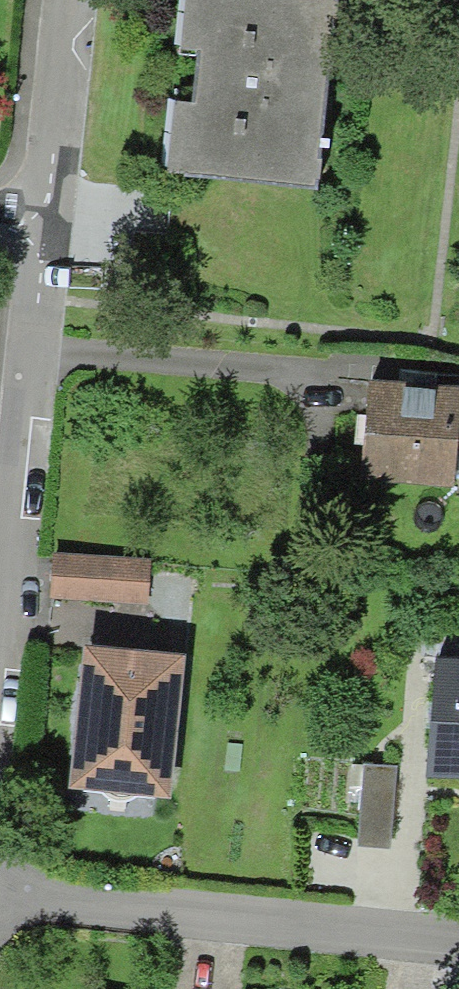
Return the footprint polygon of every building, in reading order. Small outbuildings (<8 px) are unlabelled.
[(198,181),(327,191),(342,0),(212,0),(198,181)] [(375,385),(367,483),(458,490),(458,392),(375,385)] [(152,563),(59,553),(54,597),(147,608),(152,563)] [(97,646),(84,775),(175,784),(187,654),(97,646)] [(425,649),(416,748),(458,752),(458,652),(425,649)]
